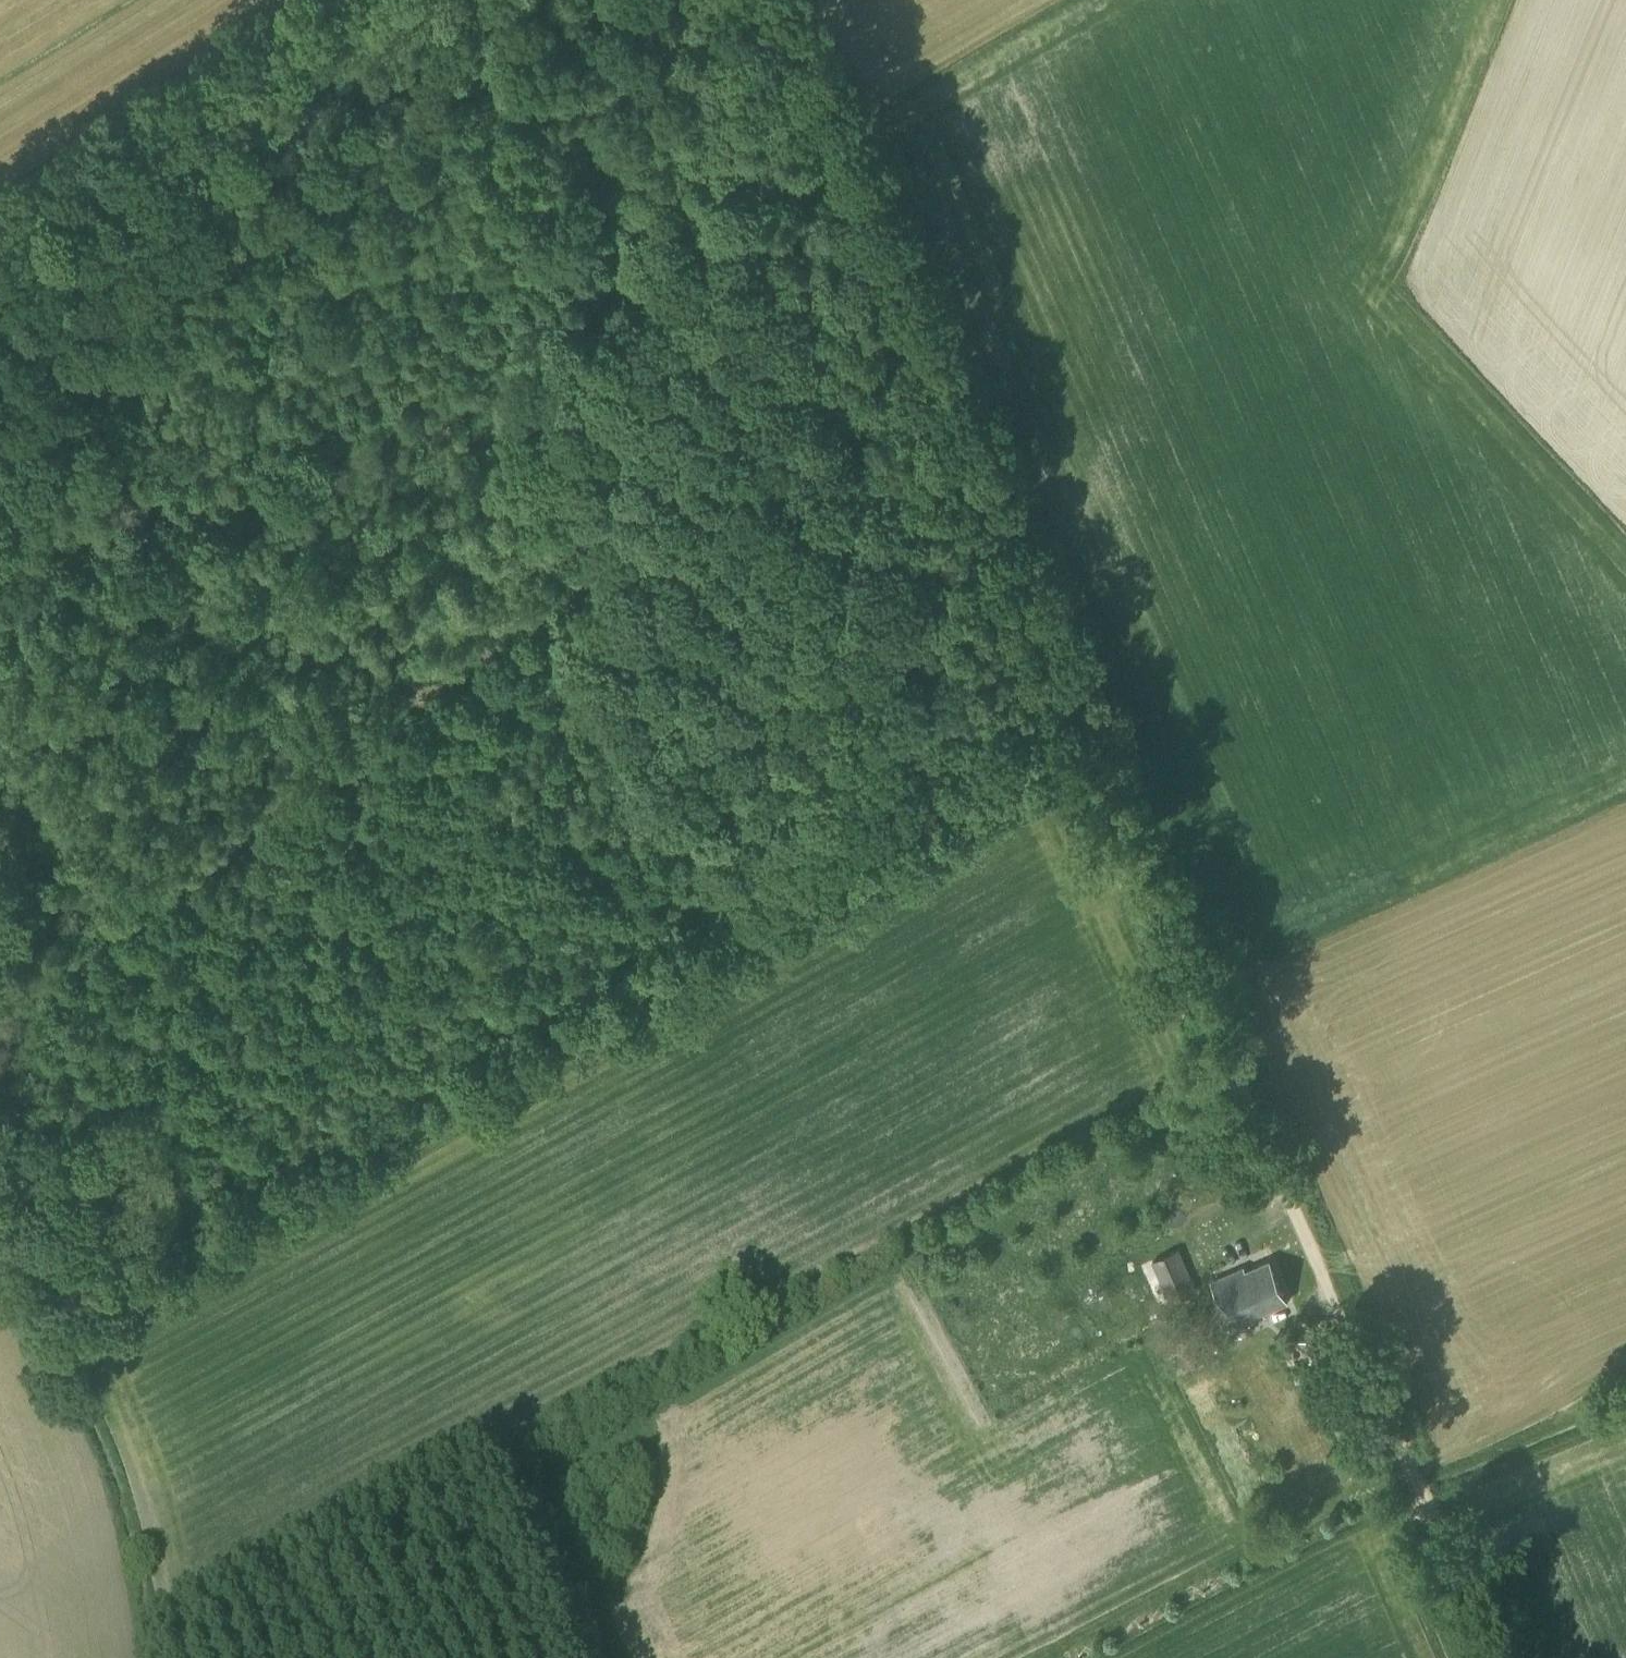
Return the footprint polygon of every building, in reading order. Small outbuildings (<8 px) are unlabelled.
[(1170,1302),(1197,1290),(1179,1248),(1151,1260),(1170,1302)] [(1287,1302),(1270,1262),(1245,1273),(1243,1269),(1211,1282),(1232,1331),(1265,1316),(1263,1312),(1287,1302)] [(1316,1334),(1299,1342),(1309,1361),(1326,1353),(1316,1334)]
